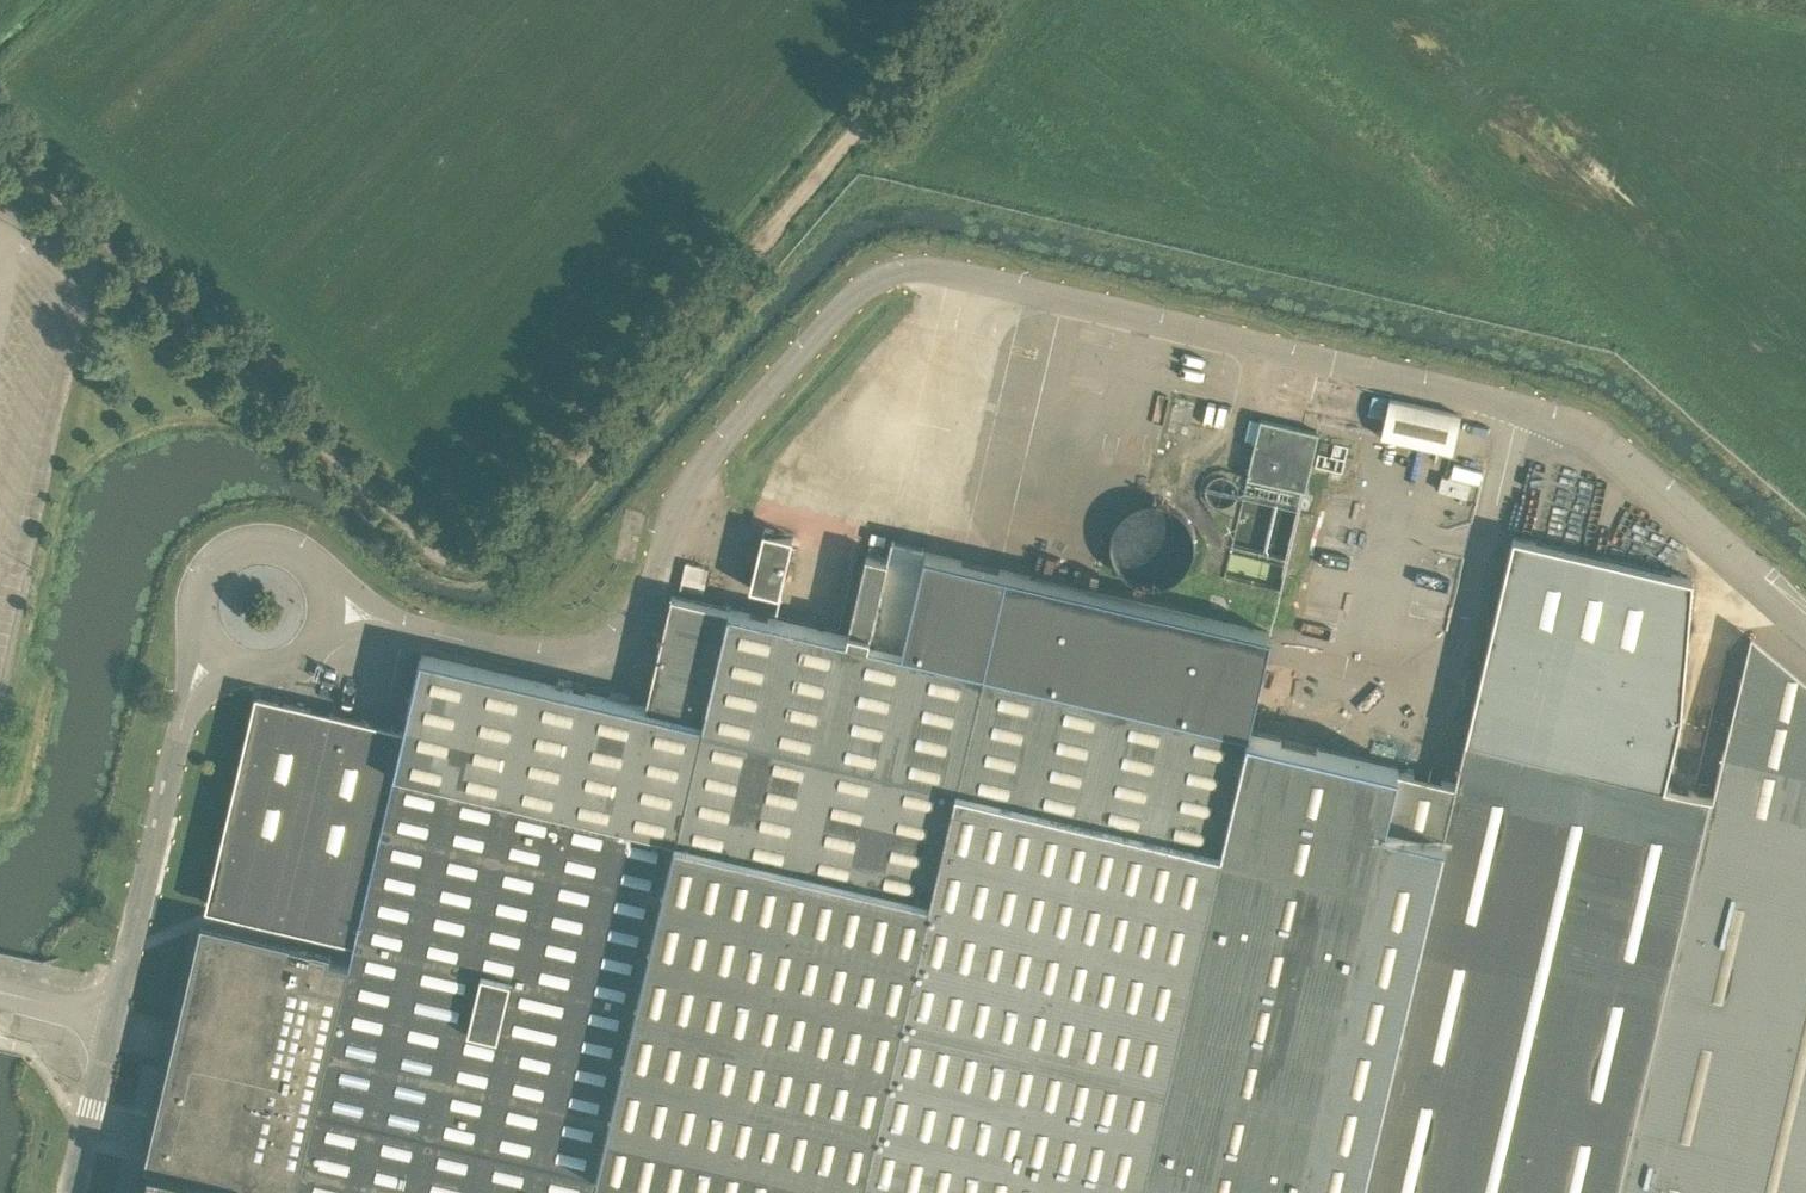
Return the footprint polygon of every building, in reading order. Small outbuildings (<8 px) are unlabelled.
[(1460,414),(1389,399),(1381,436),(1452,452),(1460,414)] [(1247,476),(1304,490),(1318,433),(1261,419),(1247,476)] [(1238,495),(1238,491),(1238,487),(1236,483),(1234,480),(1231,477),(1227,476),(1223,475),(1219,475),(1215,476),(1212,477),(1209,480),(1207,483),(1205,487),(1205,491),(1205,495),(1207,499),(1209,502),(1212,505),(1215,507),(1219,508),(1223,508),(1227,507),(1231,505),(1234,502),(1236,499),(1238,495)] [(1194,550),(1194,543),(1194,537),(1193,531),(1190,525),(1187,520),(1183,515),(1179,511),(1174,507),(1168,504),(1162,502),(1156,502),(1149,502),(1143,502),(1137,504),(1132,507),(1126,511),(1122,515),(1118,520),(1115,525),(1113,531),(1111,537),(1111,543),(1111,550),(1112,556),(1115,561),(1118,567),(1122,572),(1126,576),(1132,580),(1137,582),(1143,584),(1149,585),(1156,585),(1162,584),(1168,582),(1173,580),(1179,576),(1183,572),(1187,567),(1190,562),(1193,556),(1194,550)] [(769,531),(755,588),(785,595),(799,538),(769,531)] [(1751,638),(1712,796),(1665,785),(1682,716),(1693,579),(1514,536),(1455,782),(1397,769),(1398,765),(1249,731),(1272,632),(924,551),(925,547),(892,539),(888,558),(867,553),(847,636),(672,594),(646,706),(628,702),(630,694),(610,689),(608,697),(422,653),(404,729),(257,695),(206,909),(354,944),(349,962),(330,958),(331,950),(202,919),(149,1146),(153,1147),(149,1163),(142,1161),(134,1192),(1805,1192),(1805,682),(1751,638)]
